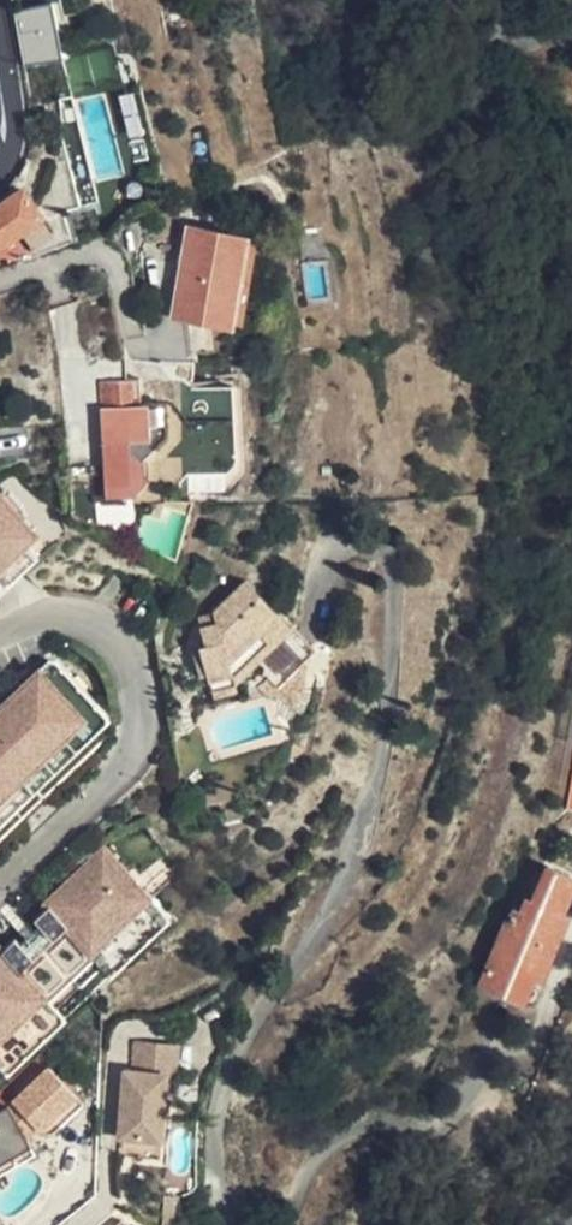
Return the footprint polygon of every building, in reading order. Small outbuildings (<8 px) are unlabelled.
[(14,13),(24,71),(59,63),(49,6),(14,13)] [(40,215),(22,190),(0,206),(0,243),(20,229),(40,215)] [(51,230),(40,215),(20,229),(31,245),(51,230)] [(190,225),(187,242),(176,314),(192,317),(235,322),(244,277),(249,233),(190,225)] [(120,227),(107,241),(108,241),(111,242),(114,244),(116,246),(119,248),(120,251),(122,253),(123,254),(133,251),(120,227)] [(89,434),(63,436),(65,458),(71,516),(97,514),(96,493),(133,491),(147,479),(147,458),(167,433),(165,399),(143,401),(133,401),(132,373),(125,373),(123,353),(96,354),(98,402),(87,402),(89,434)] [(133,401),(143,401),(141,373),(132,373),(133,401)] [(25,541),(30,537),(25,532),(30,527),(0,494),(0,564),(25,541)] [(37,555),(25,541),(0,564),(0,590),(37,555)] [(269,691),(317,643),(299,625),(296,622),(287,631),(280,623),(288,614),(248,572),(210,608),(219,617),(205,622),(210,637),(201,641),(211,669),(201,672),(202,675),(210,673),(219,696),(238,689),(236,675),(256,661),(268,672),(258,683),(267,692),(269,691)] [(287,631),(296,622),(288,614),(280,623),(287,631)] [(211,669),(201,641),(192,644),(201,672),(211,669)] [(50,679),(60,669),(55,663),(49,664),(40,670),(50,679)] [(96,706),(60,669),(50,679),(40,670),(0,707),(0,821),(11,811),(20,802),(8,789),(31,766),(44,780),(76,749),(64,736),(96,706)] [(64,736),(76,749),(108,719),(96,706),(64,736)] [(8,789),(20,802),(30,792),(44,780),(31,766),(8,789)] [(20,802),(11,811),(19,820),(39,802),(30,792),(20,802)] [(18,945),(12,939),(0,951),(0,1034),(1,1033),(22,1055),(59,1020),(111,971),(148,937),(128,915),(146,897),(102,850),(44,904),(47,908),(32,921),(38,927),(46,936),(26,954),(18,945)] [(542,977),(568,916),(561,913),(571,888),(571,878),(547,869),(533,901),(529,900),(519,924),(513,921),(506,938),(500,935),(481,981),(517,996),(527,971),(542,977)] [(167,919),(146,897),(128,915),(148,937),(167,919)] [(569,988),(571,989),(571,918),(568,916),(542,977),(569,988)] [(38,927),(18,945),(26,954),(46,936),(38,927)] [(0,1034),(0,1069),(4,1072),(22,1055),(1,1033),(0,1034)] [(135,1043),(134,1073),(167,1074),(176,1075),(178,1045),(135,1043)] [(32,1146),(28,1141),(22,1132),(32,1123),(39,1133),(76,1100),(51,1071),(9,1108),(0,1113),(0,1165),(32,1146)] [(134,1073),(124,1073),(121,1138),(163,1141),(167,1074),(134,1073)] [(84,1109),(76,1100),(39,1133),(40,1133),(40,1134),(41,1135),(42,1135),(42,1136),(43,1136),(44,1136),(45,1136),(46,1136),(46,1137),(47,1137),(48,1137),(49,1138),(50,1137),(51,1137),(52,1137),(53,1136),(54,1136),(55,1136),(84,1109)] [(22,1132),(28,1141),(39,1133),(32,1123),(22,1132)] [(163,1141),(121,1138),(120,1157),(162,1159),(163,1141)] [(0,1165),(0,1177),(38,1155),(32,1146),(0,1165)]
